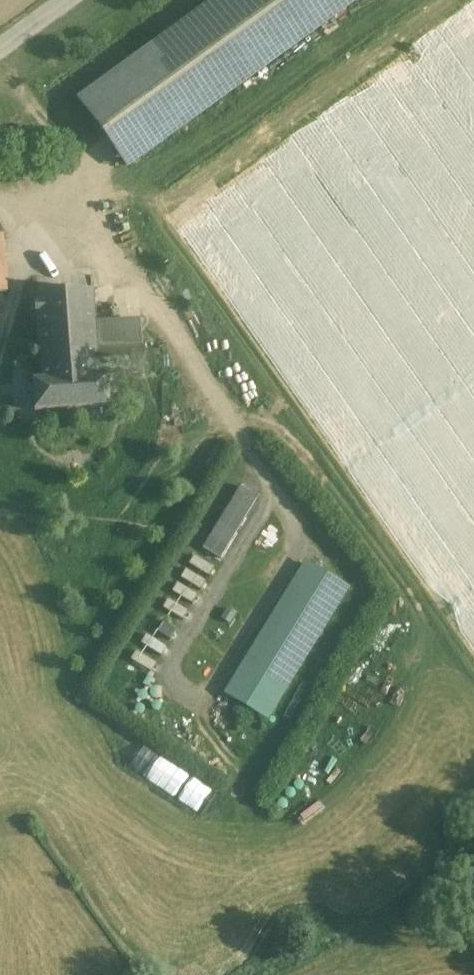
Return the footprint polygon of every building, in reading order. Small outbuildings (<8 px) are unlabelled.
[(80,102),(126,166),(356,0),(221,0),(80,102)] [(92,292),(35,296),(41,381),(98,378),(98,376),(94,323),(92,292)] [(145,373),(141,320),(94,323),(98,376),(145,373)] [(41,381),(30,382),(32,410),(106,405),(105,377),(98,378),(41,381)] [(240,483),(203,547),(223,558),(259,494),(240,483)] [(270,721),(348,590),(303,564),(225,695),(270,721)] [(168,599),(164,608),(184,617),(188,608),(168,599)] [(171,638),(178,629),(165,619),(158,628),(171,638)] [(150,635),(134,660),(152,671),(167,646),(150,635)] [(141,743),(127,769),(178,796),(192,771),(141,743)] [(197,812),(213,787),(193,774),(177,798),(197,812)]
